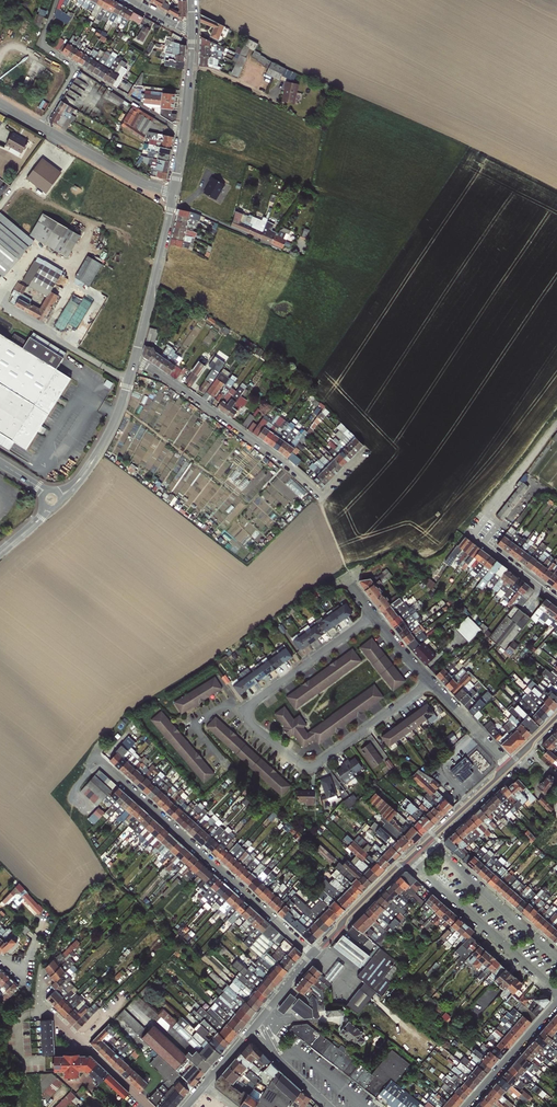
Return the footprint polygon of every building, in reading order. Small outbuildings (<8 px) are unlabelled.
[(93,10),(99,0),(92,0),(88,6),(88,7),(93,10)] [(105,0),(99,0),(93,10),(91,15),(92,15),(94,12),(96,13),(95,15),(97,16),(99,12),(105,0)] [(112,0),(105,0),(99,12),(104,15),(112,0)] [(114,0),(112,0),(104,15),(109,18),(118,2),(114,0)] [(172,5),(164,1),(161,8),(179,18),(179,17),(186,17),(186,1),(178,1),(178,12),(175,10),(171,7),(172,5)] [(118,2),(109,18),(109,19),(114,22),(123,5),(118,2)] [(118,21),(120,23),(128,8),(123,5),(114,22),(110,29),(112,30),(118,21)] [(57,8),(54,16),(67,24),(71,17),(69,16),(58,9),(57,8)] [(124,28),(130,17),(133,11),(128,8),(120,23),(122,24),(121,26),(124,28)] [(133,11),(130,17),(140,23),(143,16),(133,11)] [(201,14),(201,22),(213,27),(210,36),(218,40),(224,26),(201,14)] [(40,30),(44,19),(35,16),(33,22),(40,30)] [(152,21),(143,16),(140,23),(144,25),(138,34),(135,32),(131,39),(140,44),(152,25),(150,24),(152,21)] [(105,20),(102,18),(102,19),(96,30),(99,31),(105,20)] [(172,32),(170,38),(169,41),(179,43),(179,44),(182,44),(183,41),(180,37),(172,32)] [(81,33),(76,42),(67,56),(72,59),(81,45),(79,43),(84,35),(81,33)] [(67,56),(76,42),(73,40),(75,37),(72,35),(70,40),(62,52),(62,53),(67,56)] [(63,36),(55,48),(59,51),(67,38),(63,36)] [(224,52),(226,48),(201,36),(200,44),(217,47),(217,48),(218,49),(218,50),(224,52)] [(59,51),(62,52),(70,40),(67,38),(59,51)] [(168,47),(185,50),(185,45),(182,44),(179,44),(179,43),(169,41),(170,38),(166,38),(165,46),(168,47)] [(258,44),(247,38),(244,45),(249,48),(254,50),(255,50),(258,44)] [(82,65),(91,51),(88,50),(90,47),(91,48),(94,42),(91,40),(88,45),(86,48),(77,62),(82,65)] [(77,62),(86,48),(81,45),(72,59),(77,62)] [(249,48),(244,45),(240,55),(245,57),(249,48)] [(185,56),(185,50),(168,47),(167,50),(166,50),(166,52),(185,56)] [(87,69),(97,52),(92,49),(91,51),(82,65),(87,69)] [(100,49),(97,52),(87,69),(92,72),(101,57),(100,56),(103,51),(100,49)] [(200,50),(199,56),(211,57),(214,57),(216,57),(216,58),(223,61),(224,56),(222,56),(219,56),(219,54),(217,54),(217,52),(200,50)] [(261,53),(255,50),(254,50),(251,57),(257,60),(256,61),(263,64),(262,66),(268,69),(266,73),(279,80),(281,76),(294,82),(297,74),(266,59),(266,58),(260,55),(261,53)] [(165,58),(169,58),(169,57),(176,58),(175,60),(184,61),(185,56),(166,52),(165,58)] [(102,78),(111,63),(114,58),(113,58),(114,56),(113,55),(112,57),(110,56),(107,61),(106,60),(97,75),(102,78)] [(107,81),(121,60),(122,57),(119,55),(113,65),(111,63),(102,78),(107,81)] [(239,75),(246,57),(245,57),(240,55),(233,72),(239,75)] [(97,75),(106,60),(107,59),(102,56),(101,57),(92,72),(97,75)] [(214,65),(214,57),(211,57),(199,56),(199,66),(207,67),(220,70),(221,67),(214,65)] [(168,66),(183,68),(184,61),(175,60),(176,58),(169,57),(169,58),(168,63),(163,62),(163,65),(168,66)] [(107,81),(116,87),(121,80),(120,79),(121,77),(118,75),(122,68),(121,67),(124,62),(121,60),(107,81)] [(140,73),(137,76),(126,93),(130,95),(134,88),(142,89),(142,85),(141,85),(142,73),(140,73)] [(296,105),(300,85),(287,82),(283,102),(296,105)] [(144,98),(174,101),(175,93),(170,93),(171,88),(162,87),(162,92),(144,90),(144,91),(143,90),(143,93),(144,93),(144,98)] [(121,102),(123,99),(112,92),(110,94),(121,102)] [(160,108),(159,114),(172,122),(175,120),(176,114),(171,113),(172,109),(173,109),(174,101),(144,98),(143,104),(147,106),(160,108)] [(61,100),(55,110),(67,117),(71,119),(73,120),(75,117),(72,115),(72,114),(69,112),(72,107),(61,100)] [(133,105),(127,112),(135,118),(130,126),(122,120),(119,124),(140,139),(141,137),(146,138),(147,132),(147,130),(155,118),(133,105)] [(61,126),(67,117),(55,110),(49,119),(61,126)] [(135,118),(127,112),(122,120),(130,126),(135,118)] [(66,129),(71,119),(67,117),(61,126),(66,129)] [(145,143),(171,148),(173,136),(161,134),(147,132),(146,138),(145,143)] [(11,134),(5,145),(20,154),(26,143),(11,134)] [(152,149),(152,151),(170,155),(171,148),(145,143),(144,147),(152,149)] [(147,157),(157,159),(169,161),(170,155),(152,151),(148,151),(147,157)] [(150,167),(152,169),(154,170),(167,172),(169,161),(157,159),(156,163),(148,162),(148,165),(151,166),(150,167)] [(41,162),(28,179),(48,194),(61,176),(41,162)] [(165,179),(167,172),(154,170),(152,169),(151,174),(165,179)] [(204,193),(216,200),(224,184),(211,177),(209,182),(210,182),(208,185),(209,186),(207,188),(207,187),(204,193)] [(178,209),(177,215),(196,219),(197,214),(193,212),(178,209)] [(1,275),(3,276),(33,238),(0,211),(0,274),(1,275)] [(251,223),(253,218),(237,211),(231,225),(249,233),(252,226),(253,224),(251,223)] [(68,258),(80,237),(81,236),(45,214),(32,236),(68,258)] [(196,219),(177,215),(175,221),(195,225),(196,219)] [(175,221),(174,226),(186,229),(187,227),(194,229),(195,225),(175,221)] [(174,226),(173,232),(185,235),(185,233),(193,234),(193,231),(186,229),(174,226)] [(261,238),(264,231),(252,226),(249,233),(261,238)] [(264,231),(261,238),(272,242),(276,231),(265,227),(264,231)] [(276,231),(272,242),(283,247),(286,240),(285,239),(287,235),(285,234),(285,235),(276,231)] [(173,232),(171,238),(183,241),(184,238),(191,240),(192,237),(185,235),(173,232)] [(183,241),(171,238),(170,244),(189,249),(190,243),(183,241)] [(101,263),(86,255),(74,277),(89,285),(101,263)] [(41,264),(31,281),(50,291),(59,275),(47,268),(50,263),(44,259),(41,264)] [(58,295),(50,291),(31,281),(41,264),(35,261),(26,278),(25,278),(23,282),(29,285),(29,286),(46,295),(45,297),(47,298),(40,311),(28,304),(31,299),(22,294),(26,287),(18,282),(11,294),(14,296),(10,303),(43,322),(58,295)] [(81,303),(71,297),(58,320),(78,330),(95,300),(85,295),(81,303)] [(25,448),(36,432),(38,433),(42,427),(40,426),(70,379),(55,369),(62,358),(28,337),(21,348),(25,341),(13,334),(9,340),(0,334),(0,433),(25,448)] [(153,345),(145,343),(142,354),(143,356),(154,364),(161,355),(157,352),(155,353),(153,345)] [(167,346),(165,349),(163,351),(168,355),(171,350),(172,348),(166,343),(165,345),(167,346)] [(168,355),(159,368),(164,371),(173,358),(171,356),(174,352),(171,350),(168,355)] [(154,364),(159,368),(168,355),(163,351),(161,355),(154,364)] [(176,354),(173,358),(164,371),(175,379),(181,370),(175,366),(178,362),(175,360),(179,355),(176,354)] [(187,385),(189,387),(198,375),(208,362),(203,359),(201,363),(198,361),(192,371),(192,372),(186,381),(189,383),(187,385)] [(199,390),(204,393),(216,376),(218,373),(221,369),(215,364),(212,368),(213,369),(211,372),(205,380),(205,381),(199,390)] [(220,403),(224,397),(230,388),(235,381),(230,378),(228,382),(229,384),(227,386),(225,385),(223,388),(215,399),(220,403)] [(105,384),(111,387),(114,382),(108,379),(105,384)] [(223,384),(216,379),(206,393),(214,398),(223,384)] [(230,388),(224,397),(227,399),(229,396),(231,397),(235,392),(230,388)] [(248,390),(246,388),(235,404),(232,407),(227,415),(232,418),(244,401),(242,401),(243,400),(242,399),(248,390)] [(231,397),(234,399),(240,392),(237,390),(235,392),(231,397)] [(220,403),(216,408),(222,411),(231,397),(229,396),(227,399),(224,397),(220,403)] [(227,415),(232,407),(230,406),(232,403),(234,399),(231,397),(222,411),(227,415)] [(253,422),(248,429),(262,440),(279,416),(277,414),(271,423),(263,418),(257,425),(253,422)] [(281,417),(279,416),(262,440),(267,443),(283,422),(280,419),(281,417)] [(246,429),(251,421),(247,418),(242,425),(246,428),(246,429)] [(284,420),(283,422),(267,443),(272,447),(279,438),(277,436),(280,432),(279,432),(281,428),(284,430),(289,423),(284,420)] [(277,451),(293,429),(289,426),(291,424),(289,423),(284,430),(279,438),(272,447),(277,450),(277,451)] [(347,435),(346,436),(359,450),(363,446),(360,442),(361,442),(342,423),(339,425),(339,426),(347,435)] [(294,427),(293,429),(277,451),(282,454),(294,438),(292,437),(298,429),(294,427)] [(296,435),(294,438),(282,454),(287,458),(292,452),(296,446),(299,441),(301,438),(296,435)] [(359,450),(346,436),(342,441),(355,454),(359,450)] [(351,458),(355,454),(342,441),(338,444),(351,458)] [(338,444),(334,449),(347,462),(351,458),(338,444)] [(319,451),(326,457),(329,454),(325,450),(324,448),(321,445),(319,447),(321,449),(319,451)] [(334,449),(330,445),(325,450),(329,454),(334,449)] [(343,467),(347,462),(334,449),(329,454),(343,467)] [(287,458),(296,465),(301,460),(292,452),(287,458)] [(343,467),(329,454),(326,457),(330,462),(339,471),(343,467)] [(324,460),(321,462),(334,475),(339,471),(330,462),(329,464),(324,460)] [(322,471),(330,479),(334,475),(321,462),(317,466),(322,471)] [(326,484),(330,479),(322,471),(320,473),(311,464),(308,466),(313,471),(326,484)] [(326,484),(313,471),(308,476),(322,488),(326,484)] [(522,482),(496,516),(502,521),(529,487),(522,482)] [(509,540),(515,533),(517,530),(514,528),(518,523),(515,520),(504,535),(509,540)] [(533,532),(526,540),(532,544),(534,545),(536,541),(535,541),(533,542),(530,540),(535,533),(533,532)] [(515,544),(520,537),(515,533),(509,540),(515,544)] [(503,549),(509,540),(504,535),(497,545),(503,549)] [(462,550),(469,540),(465,537),(458,546),(458,547),(462,550)] [(520,548),(526,540),(523,538),(523,539),(520,537),(515,544),(520,548)] [(468,554),(475,544),(469,540),(462,550),(468,554)] [(515,544),(509,540),(503,549),(508,553),(515,544)] [(530,546),(532,544),(526,540),(520,548),(526,552),(530,546)] [(537,560),(543,553),(546,548),(544,546),(545,544),(542,542),(537,548),(531,556),(537,560)] [(474,557),(481,548),(475,544),(468,554),(473,558),(474,557)] [(520,548),(515,544),(508,553),(513,557),(520,548)] [(531,556),(537,548),(534,545),(532,544),(530,546),(526,552),(531,556)] [(542,564),(549,555),(546,553),(550,548),(547,546),(546,548),(543,553),(537,560),(542,564)] [(456,559),(462,550),(458,547),(452,556),(456,559)] [(479,561),(486,552),(481,548),(474,557),(479,561)] [(526,552),(520,548),(513,557),(519,561),(526,552)] [(483,565),(491,556),(486,552),(479,561),(483,565)] [(531,556),(526,552),(519,561),(524,565),(531,556)] [(467,566),(473,558),(468,554),(462,562),(459,565),(464,570),(467,566)] [(547,569),(553,562),(550,560),(552,558),(549,555),(542,564),(547,569)] [(450,566),(456,559),(452,556),(449,561),(448,560),(446,563),(450,566)] [(490,568),(496,560),(491,556),(483,565),(489,570),(490,568)] [(537,560),(531,556),(524,565),(530,569),(537,560)] [(479,561),(474,557),(473,558),(467,566),(470,568),(468,570),(470,572),(479,561)] [(556,567),(556,559),(555,558),(553,562),(547,569),(553,573),(556,567)] [(495,572),(502,564),(496,560),(490,568),(495,572)] [(542,564),(537,560),(530,569),(535,574),(542,564)] [(474,577),(483,565),(479,561),(470,572),(469,573),(474,577)] [(501,576),(507,569),(502,564),(495,572),(501,576)] [(547,569),(542,564),(535,574),(540,578),(547,569)] [(489,570),(483,565),(474,577),(477,579),(479,576),(482,578),(489,570)] [(382,572),(382,573),(384,576),(387,580),(392,576),(386,568),(382,572)] [(485,586),(489,581),(495,572),(490,568),(489,570),(482,578),(480,582),(485,586)] [(505,582),(512,573),(507,569),(501,576),(500,577),(500,578),(505,582)] [(553,573),(547,569),(540,578),(546,582),(553,573)] [(501,576),(495,572),(489,581),(495,585),(500,578),(500,577),(501,576)] [(379,580),(384,576),(382,573),(377,577),(376,576),(371,580),(374,583),(379,580)] [(511,586),(518,577),(512,573),(505,582),(511,586)] [(553,573),(546,582),(552,586),(556,579),(556,576),(553,573)] [(379,580),(374,583),(377,588),(382,584),(387,580),(384,576),(379,580)] [(517,591),(524,582),(518,577),(511,586),(510,588),(515,592),(517,591)] [(371,578),(360,581),(359,583),(365,590),(374,583),(371,580),(371,578)] [(429,578),(424,584),(431,590),(436,584),(429,578)] [(500,578),(495,585),(500,589),(505,582),(500,578)] [(387,582),(396,596),(398,599),(400,597),(389,581),(387,582)] [(482,590),(485,586),(480,582),(476,586),(482,590)] [(505,582),(500,589),(506,593),(510,588),(511,586),(505,582)] [(522,595),(529,586),(524,582),(517,591),(522,595)] [(374,583),(365,590),(381,612),(390,605),(391,604),(389,602),(377,588),(374,583)] [(533,589),(529,586),(522,595),(514,605),(520,610),(533,592),(534,591),(534,590),(533,590),(533,589)] [(506,593),(504,595),(510,600),(515,592),(510,588),(506,593)] [(506,593),(500,589),(496,594),(501,599),(504,595),(506,593)] [(515,592),(510,600),(507,603),(511,606),(513,607),(514,605),(522,595),(517,591),(515,592)] [(389,602),(391,604),(398,599),(396,596),(389,602)] [(399,615),(409,607),(405,602),(404,603),(402,601),(404,599),(402,596),(400,597),(398,599),(391,604),(390,605),(394,610),(398,615),(399,615)] [(544,612),(551,603),(546,598),(539,608),(544,612)] [(344,619),(353,613),(346,603),(337,609),(344,619)] [(556,617),(556,607),(551,603),(544,612),(555,620),(555,619),(556,617)] [(390,605),(381,612),(385,617),(394,610),(390,605)] [(403,620),(411,614),(416,611),(412,605),(409,607),(399,615),(403,620)] [(520,610),(514,605),(513,607),(506,616),(512,620),(522,629),(530,619),(530,618),(520,610)] [(544,612),(539,608),(530,618),(530,619),(535,623),(538,620),(539,618),(544,612)] [(335,625),(344,619),(337,609),(328,616),(335,625)] [(394,610),(385,617),(390,622),(398,615),(394,610)] [(553,622),(555,620),(544,612),(539,618),(545,622),(548,618),(553,622)] [(407,626),(416,620),(411,614),(403,620),(407,626)] [(399,615),(398,615),(390,622),(394,628),(403,620),(399,615)] [(326,632),(335,625),(328,616),(323,620),(319,622),(326,632)] [(478,633),(481,630),(482,630),(479,627),(474,623),(468,616),(455,629),(469,642),(478,633)] [(512,620),(506,616),(491,635),(489,638),(491,639),(497,644),(505,650),(503,653),(509,657),(518,645),(513,640),(522,629),(512,620)] [(407,626),(403,620),(394,628),(398,633),(407,627),(407,626)] [(411,632),(420,625),(416,620),(407,626),(407,627),(411,632)] [(326,632),(319,622),(316,624),(310,628),(318,638),(326,632)] [(300,632),(302,635),(310,628),(316,624),(314,623),(309,626),(308,625),(300,631),(300,632)] [(281,624),(278,627),(283,634),(286,631),(281,624)] [(410,632),(414,638),(423,632),(421,629),(425,627),(422,624),(420,625),(411,632),(410,632)] [(411,632),(407,627),(398,633),(402,639),(410,632),(411,632)] [(318,638),(310,628),(302,635),(309,645),(318,638)] [(420,645),(423,642),(437,631),(434,628),(425,635),(424,633),(419,637),(416,639),(420,645)] [(302,635),(300,632),(291,639),(293,641),(302,635)] [(410,632),(402,639),(406,644),(414,638),(410,632)] [(309,645),(302,635),(293,641),(300,651),(309,645)] [(363,653),(376,643),(372,637),(359,647),(363,653)] [(414,638),(406,644),(413,651),(420,645),(416,639),(414,638)] [(420,645),(413,651),(426,666),(436,656),(423,642),(420,645)] [(368,658),(380,649),(376,643),(363,653),(368,658)] [(283,644),(275,651),(277,653),(286,646),(283,644)] [(284,663),(293,656),(286,646),(277,653),(284,663)] [(347,652),(356,665),(362,661),(352,648),(347,652)] [(372,664),(385,654),(380,649),(368,658),(372,664)] [(275,651),(266,657),(268,659),(277,653),(275,651)] [(341,656),(351,669),(356,665),(347,652),(341,656)] [(275,669),(284,663),(277,653),(268,659),(275,669)] [(376,669),(389,659),(385,654),(372,664),(376,669)] [(443,668),(448,673),(456,664),(455,663),(459,658),(456,655),(443,668)] [(341,656),(336,660),(345,673),(351,669),(341,656)] [(266,657),(257,663),(259,666),(268,659),(266,657)] [(530,657),(526,661),(531,665),(535,661),(530,657)] [(266,676),(275,669),(268,659),(259,666),(266,676)] [(380,674),(393,664),(389,659),(376,669),(380,674)] [(336,660),(330,664),(340,677),(345,673),(336,660)] [(459,661),(456,664),(448,673),(452,678),(465,666),(468,663),(466,661),(463,665),(459,661)] [(250,666),(247,668),(251,672),(259,666),(257,663),(251,668),(250,666)] [(330,664),(325,668),(334,681),(340,677),(330,664)] [(384,680),(397,670),(393,664),(380,674),(384,680)] [(430,669),(435,675),(440,671),(434,665),(430,669)] [(258,682),(266,676),(259,666),(251,672),(250,672),(258,682)] [(457,683),(467,673),(469,671),(465,666),(452,678),(457,683)] [(238,674),(240,676),(242,679),(250,672),(251,672),(247,668),(238,674)] [(325,668),(319,673),(328,686),(334,681),(325,668)] [(440,680),(448,673),(443,668),(440,671),(435,675),(440,680)] [(550,672),(545,669),(541,674),(545,677),(554,684),(556,686),(556,677),(550,672)] [(384,680),(389,685),(401,675),(397,670),(384,680)] [(249,689),(258,682),(250,672),(242,679),(241,679),(249,689)] [(319,673),(313,677),(323,690),(328,686),(319,673)] [(445,685),(452,678),(448,673),(440,680),(445,685)] [(454,695),(462,687),(469,680),(471,678),(467,673),(457,683),(450,690),(454,695)] [(225,675),(221,678),(226,684),(230,681),(225,675)] [(401,675),(389,685),(393,691),(406,681),(401,675)] [(241,679),(242,679),(240,676),(231,683),(233,685),(241,679)] [(215,677),(209,680),(216,692),(222,689),(215,677)] [(313,677),(308,681),(317,694),(323,690),(313,677)] [(545,677),(538,686),(544,692),(549,696),(552,692),(555,694),(556,692),(556,686),(554,684),(545,677)] [(450,690),(457,683),(452,678),(445,685),(450,690)] [(240,695),(249,689),(241,679),(233,685),(240,695)] [(209,680),(203,684),(211,696),(216,692),(209,680)] [(474,686),(469,680),(462,687),(467,693),(471,698),(476,693),(471,688),(474,686)] [(308,681),(302,685),(312,698),(317,694),(308,681)] [(532,681),(527,686),(531,690),(534,688),(537,685),(532,681)] [(203,684),(197,687),(205,699),(211,696),(203,684)] [(374,684),(368,688),(378,701),(384,697),(374,684)] [(302,685),(297,689),(306,702),(312,698),(302,685)] [(544,692),(538,686),(537,685),(534,688),(531,690),(538,696),(543,702),(549,696),(544,692)] [(526,694),(527,695),(531,690),(527,686),(523,691),(526,694)] [(197,687),(191,691),(199,703),(205,699),(197,687)] [(459,700),(467,693),(462,687),(454,695),(459,700)] [(378,701),(368,688),(362,693),(372,706),(378,701)] [(297,689),(291,693),(301,706),(306,702),(297,689)] [(543,702),(538,696),(531,690),(527,695),(540,708),(544,703),(543,702)] [(191,691),(186,695),(193,707),(199,703),(191,691)] [(555,694),(552,692),(549,696),(556,703),(556,696),(555,694)] [(291,693),(286,697),(295,710),(301,706),(291,693)] [(372,706),(362,693),(356,697),(366,710),(372,706)] [(464,705),(470,699),(471,698),(467,693),(459,700),(464,705)] [(535,713),(522,699),(517,694),(512,699),(514,701),(518,705),(528,715),(531,718),(535,713)] [(540,708),(527,695),(526,694),(522,699),(535,713),(540,708)] [(186,695),(180,698),(187,710),(193,707),(186,695)] [(549,696),(543,702),(544,703),(554,711),(556,708),(556,703),(549,696)] [(366,710),(356,697),(351,701),(360,714),(366,710)] [(180,698),(174,702),(181,714),(187,710),(180,698)] [(473,703),(470,699),(464,705),(467,709),(473,703)] [(360,714),(351,701),(345,706),(354,719),(360,714)] [(518,705),(514,701),(506,709),(512,715),(513,716),(517,712),(514,708),(518,705)] [(554,711),(544,703),(540,708),(549,716),(554,711)] [(426,705),(419,710),(426,719),(433,713),(426,705)] [(438,718),(426,705),(433,713),(426,719),(430,723),(438,718)] [(528,715),(518,705),(514,708),(517,712),(525,719),(528,715)] [(314,739),(309,731),(307,733),(304,727),(307,725),(299,715),(294,719),(284,706),(274,714),(283,726),(282,727),(290,737),(293,735),(302,748),(314,739)] [(354,719),(345,706),(339,710),(348,723),(354,719)] [(549,716),(540,708),(535,713),(544,721),(549,716)] [(348,723),(339,710),(333,714),(342,727),(348,723)] [(419,710),(412,715),(419,724),(426,719),(419,710)] [(478,710),(473,716),(477,721),(483,716),(478,710)] [(161,711),(151,720),(155,725),(166,716),(161,711)] [(517,712),(513,716),(520,723),(525,719),(517,712)] [(544,721),(535,713),(531,718),(539,726),(544,721)] [(342,727),(333,714),(327,719),(336,731),(342,727)] [(412,715),(404,721),(411,730),(419,724),(412,715)] [(513,716),(512,715),(510,717),(513,720),(511,722),(516,728),(521,723),(520,723),(513,716)] [(539,726),(531,718),(528,715),(525,719),(520,723),(521,723),(531,734),(539,726)] [(166,716),(155,725),(160,730),(170,721),(166,716)] [(215,716),(206,727),(211,731),(220,721),(215,716)] [(336,731),(327,719),(321,723),(330,736),(336,731)] [(516,728),(511,722),(509,720),(502,727),(503,728),(507,732),(508,730),(512,734),(516,729),(516,728)] [(132,721),(128,726),(132,730),(137,725),(132,721)] [(170,721),(160,730),(164,736),(175,727),(170,721)] [(220,721),(211,731),(216,736),(225,726),(220,721)] [(404,721),(396,726),(404,735),(411,730),(404,721)] [(493,737),(503,728),(502,727),(497,722),(494,726),(492,724),(493,723),(490,721),(487,723),(483,726),(493,737)] [(330,736),(321,723),(315,727),(324,740),(330,736)] [(531,734),(521,723),(516,728),(516,729),(526,739),(531,734)] [(225,726),(216,736),(221,741),(230,730),(225,726)] [(396,726),(389,731),(396,741),(404,735),(396,726)] [(175,727),(164,736),(168,741),(179,732),(175,727)] [(324,740),(315,727),(309,731),(314,739),(318,744),(324,740)] [(497,741),(503,736),(507,732),(503,728),(493,737),(497,741)] [(526,739),(516,729),(512,734),(509,737),(518,747),(526,739)] [(230,730),(221,741),(226,745),(235,735),(230,730)] [(508,730),(507,732),(503,736),(506,739),(509,737),(512,734),(508,730)] [(389,731),(381,736),(389,747),(396,741),(389,731)] [(179,732),(168,741),(173,746),(184,737),(179,732)] [(453,733),(446,738),(449,743),(456,738),(453,733)] [(556,745),(556,739),(552,735),(552,734),(547,740),(555,747),(556,745)] [(240,739),(235,735),(226,745),(231,750),(240,739)] [(122,744),(115,751),(117,753),(117,752),(122,757),(123,757),(130,748),(135,742),(128,736),(122,744)] [(497,741),(501,744),(506,739),(503,736),(497,741)] [(184,737),(173,746),(177,752),(188,742),(184,737)] [(518,747),(509,737),(506,739),(501,744),(510,754),(518,747)] [(245,744),(240,739),(231,750),(236,754),(245,744)] [(555,747),(547,740),(542,744),(548,749),(551,751),(555,747)] [(188,742),(177,752),(182,757),(193,748),(188,742)] [(370,743),(360,750),(373,768),(383,761),(370,743)] [(250,749),(245,744),(236,754),(241,759),(250,749)] [(135,753),(130,748),(123,757),(127,761),(135,753)] [(193,748),(182,757),(186,762),(197,753),(193,748)] [(255,753),(250,749),(241,759),(246,763),(255,753)] [(551,751),(548,749),(543,755),(552,763),(553,762),(556,758),(556,757),(551,751)] [(117,753),(110,760),(115,765),(122,757),(117,752),(117,753)] [(140,757),(135,753),(127,761),(131,765),(136,760),(139,757),(140,757)] [(197,753),(186,762),(191,767),(201,758),(197,753)] [(260,758),(255,753),(246,763),(251,768),(260,758)] [(142,759),(139,757),(136,760),(131,765),(136,769),(137,769),(146,758),(145,757),(144,756),(142,759)] [(123,757),(122,757),(115,765),(119,769),(127,761),(123,757)] [(342,766),(336,771),(346,784),(355,778),(353,775),(363,768),(355,757),(350,761),(348,759),(340,764),(342,766)] [(149,761),(146,758),(137,769),(141,773),(147,766),(148,765),(146,764),(149,761)] [(201,758),(191,767),(195,773),(206,763),(201,758)] [(266,763),(260,758),(251,768),(256,773),(266,763)] [(388,759),(384,762),(390,769),(394,766),(388,759)] [(131,765),(127,761),(119,769),(124,773),(131,765)] [(469,761),(457,772),(465,780),(472,773),(469,769),(473,765),(469,761)] [(206,763),(195,773),(200,778),(210,769),(206,763)] [(271,767),(266,763),(256,773),(261,777),(271,767)] [(149,768),(147,766),(141,773),(141,774),(145,778),(146,777),(156,767),(152,764),(149,768)] [(131,765),(124,773),(129,777),(136,769),(131,765)] [(446,765),(434,777),(451,793),(463,781),(446,765)] [(160,771),(156,767),(146,777),(151,782),(159,773),(160,771)] [(276,772),(271,767),(261,777),(266,782),(276,772)] [(137,769),(136,769),(129,777),(133,782),(141,774),(141,773),(137,769)] [(210,769),(200,778),(204,783),(215,774),(210,769)] [(95,775),(112,790),(116,785),(99,770),(95,775)] [(281,777),(276,772),(266,782),(271,787),(281,777)] [(439,803),(444,798),(436,790),(429,783),(416,772),(411,777),(427,792),(439,803)] [(164,777),(159,773),(151,782),(150,782),(154,786),(155,786),(163,778),(164,777)] [(538,786),(546,793),(556,781),(556,780),(549,773),(538,786)] [(145,778),(141,774),(133,782),(138,786),(145,778)] [(112,790),(95,775),(80,791),(97,806),(103,800),(109,793),(112,790)] [(330,776),(320,780),(327,799),(336,796),(337,795),(330,776)] [(146,777),(145,778),(138,786),(143,790),(150,782),(151,782),(146,777)] [(286,781),(281,777),(271,787),(276,792),(286,781)] [(165,780),(163,778),(155,786),(160,790),(167,782),(168,781),(166,778),(165,780)] [(518,778),(508,787),(512,793),(515,796),(526,787),(518,778)] [(429,783),(436,790),(440,785),(433,779),(429,783)] [(291,786),(286,781),(276,792),(281,796),(291,786)] [(154,786),(150,782),(143,790),(147,795),(154,786)] [(173,786),(167,782),(160,790),(165,794),(173,786)] [(505,784),(500,789),(507,798),(512,793),(508,787),(505,784)] [(109,793),(112,795),(119,787),(116,785),(112,790),(109,793)] [(155,786),(154,786),(147,795),(152,799),(160,790),(155,786)] [(175,792),(177,790),(173,786),(165,794),(169,798),(175,792)] [(124,792),(119,787),(112,795),(111,796),(116,801),(124,792)] [(526,787),(515,796),(523,804),(528,800),(531,803),(536,798),(526,787)] [(180,796),(183,792),(184,792),(181,789),(179,792),(177,790),(175,792),(169,798),(169,799),(173,803),(176,800),(180,796)] [(500,789),(494,794),(502,802),(503,802),(507,798),(500,789)] [(165,794),(160,790),(152,799),(157,803),(165,794)] [(315,791),(297,790),(297,800),(298,800),(298,802),(305,803),(305,805),(314,806),(315,791)] [(129,796),(124,792),(116,801),(121,805),(129,796)] [(179,807),(186,799),(188,797),(183,792),(180,796),(176,800),(173,803),(178,807),(179,807)] [(439,803),(427,792),(423,797),(424,798),(434,807),(435,808),(439,803)] [(112,795),(109,793),(103,800),(108,805),(102,810),(99,807),(87,819),(94,824),(105,812),(116,801),(111,796),(112,795)] [(412,826),(409,823),(408,822),(405,825),(404,824),(402,825),(397,820),(396,821),(392,818),(397,812),(376,793),(367,802),(384,817),(403,834),(404,835),(412,826)] [(512,793),(507,798),(514,806),(517,809),(523,804),(515,796),(512,793)] [(165,794),(157,803),(161,807),(169,799),(169,798),(165,794)] [(358,800),(353,794),(350,796),(342,802),(340,805),(342,807),(345,804),(350,808),(358,800)] [(494,794),(489,798),(497,807),(498,807),(502,802),(494,794)] [(133,800),(129,796),(121,805),(125,809),(133,800)] [(544,796),(539,799),(550,812),(554,808),(544,796)] [(434,807),(424,798),(422,800),(424,801),(422,804),(429,810),(430,811),(434,807)] [(439,803),(447,811),(453,806),(445,798),(444,798),(439,803)] [(489,798),(485,803),(492,811),(497,807),(489,798)] [(507,798),(503,802),(510,810),(514,806),(507,798)] [(173,803),(169,799),(161,807),(166,811),(173,803)] [(189,805),(191,803),(186,799),(179,807),(183,811),(189,805)] [(424,814),(419,810),(418,811),(417,810),(418,808),(407,799),(400,806),(410,815),(417,821),(424,814)] [(138,805),(133,800),(125,809),(130,814),(131,813),(138,805)] [(121,805),(116,801),(105,812),(110,817),(115,811),(121,805)] [(510,810),(503,802),(502,802),(498,807),(505,815),(510,810)] [(173,803),(166,811),(171,816),(178,807),(173,803)] [(193,810),(198,805),(196,803),(194,805),(191,803),(189,805),(183,811),(188,815),(193,810)] [(198,814),(201,811),(204,807),(200,803),(198,805),(193,810),(188,815),(192,819),(198,813),(198,814)] [(435,808),(444,815),(447,811),(439,803),(435,808)] [(485,803),(480,808),(487,816),(492,811),(485,803)] [(429,810),(422,804),(419,807),(421,809),(419,810),(424,814),(425,815),(429,810)] [(121,805),(115,811),(120,815),(125,809),(121,805)] [(136,818),(143,809),(138,805),(131,813),(136,818)] [(178,807),(171,816),(175,820),(183,811),(179,807),(178,807)] [(430,811),(439,819),(444,815),(435,808),(434,807),(430,811)] [(505,815),(498,807),(497,807),(492,811),(500,820),(503,817),(505,815)] [(480,808),(474,812),(482,822),(483,823),(484,822),(489,817),(487,816),(480,808)] [(125,809),(120,815),(116,820),(118,821),(119,822),(121,820),(123,822),(130,814),(125,809)] [(141,822),(148,814),(143,809),(136,818),(141,822)] [(425,815),(434,823),(439,819),(430,811),(429,810),(425,815)] [(183,811),(175,820),(180,824),(188,815),(183,811)] [(202,818),(205,815),(201,811),(198,814),(198,813),(192,819),(197,823),(202,818)] [(500,820),(492,811),(487,816),(489,817),(496,825),(498,824),(497,823),(500,820)] [(474,812),(470,817),(478,826),(482,822),(474,812)] [(131,813),(130,814),(123,822),(128,827),(129,825),(136,818),(131,813)] [(145,827),(154,819),(148,814),(141,822),(140,823),(145,827)] [(417,821),(427,830),(434,823),(425,815),(424,814),(417,821)] [(188,815),(180,824),(185,828),(192,819),(188,815)] [(201,828),(210,818),(205,815),(202,818),(197,823),(201,828)] [(417,821),(410,815),(407,818),(411,821),(409,823),(412,826),(413,826),(417,821)] [(206,832),(214,823),(212,821),(213,820),(211,817),(210,818),(201,828),(206,832)] [(396,842),(403,834),(384,817),(382,820),(385,823),(383,825),(393,834),(391,836),(396,842)] [(470,817),(465,821),(472,830),(473,831),(473,830),(478,826),(470,817)] [(491,830),(496,825),(489,817),(484,822),(488,827),(491,830)] [(136,818),(129,825),(133,828),(129,832),(131,834),(140,823),(141,822),(136,818)] [(150,832),(159,824),(154,819),(145,827),(150,832)] [(192,819),(185,828),(189,832),(197,823),(192,819)] [(413,826),(422,835),(427,830),(417,821),(413,826)] [(465,821),(459,826),(467,834),(472,830),(465,821)] [(396,842),(391,836),(375,822),(370,827),(377,833),(374,836),(388,848),(391,845),(392,846),(396,842)] [(487,829),(488,827),(484,822),(483,823),(482,822),(478,826),(484,833),(487,837),(491,833),(487,829)] [(140,834),(145,827),(140,823),(131,834),(125,840),(127,842),(133,835),(134,836),(136,834),(138,836),(140,834)] [(197,823),(189,832),(193,836),(201,828),(197,823)] [(216,831),(219,827),(214,823),(206,832),(211,836),(216,831)] [(292,828),(287,823),(282,828),(288,833),(289,831),(292,828)] [(155,837),(164,828),(159,824),(150,832),(155,837)] [(222,825),(220,826),(224,830),(229,834),(231,836),(231,837),(233,839),(235,836),(222,825)] [(215,840),(224,830),(220,826),(219,827),(216,831),(211,836),(215,840)] [(404,835),(413,843),(422,835),(413,826),(412,826),(404,835)] [(459,826),(455,831),(462,839),(467,834),(459,826)] [(480,837),(484,833),(478,826),(473,830),(480,837)] [(150,832),(145,827),(138,836),(140,838),(138,840),(141,843),(143,840),(150,832)] [(160,841),(169,833),(164,828),(155,837),(156,837),(160,841)] [(201,828),(193,836),(198,841),(206,832),(201,828)] [(532,842),(537,838),(529,829),(524,834),(532,842)] [(225,838),(229,834),(224,830),(215,840),(219,844),(220,844),(225,838)] [(472,830),(467,834),(473,841),(475,843),(480,838),(480,837),(473,830),(473,831),(472,830)] [(455,831),(449,836),(457,845),(462,839),(463,839),(462,839),(455,831)] [(150,832),(143,840),(145,842),(143,844),(147,847),(150,843),(156,837),(155,837),(150,832)] [(206,832),(198,841),(203,845),(211,836),(206,832)] [(170,850),(178,841),(169,833),(160,841),(160,842),(170,850)] [(224,848),(231,841),(233,839),(231,837),(231,836),(229,834),(225,838),(220,844),(224,848)] [(348,834),(345,838),(350,842),(353,838),(348,834)] [(396,842),(405,850),(413,843),(404,835),(403,834),(396,842)] [(473,841),(467,834),(462,839),(463,839),(462,839),(467,844),(468,846),(473,841)] [(211,836),(203,845),(207,849),(215,840),(211,836)] [(457,845),(449,836),(444,841),(444,843),(452,851),(453,851),(458,847),(457,845)] [(160,841),(156,837),(150,843),(152,845),(150,848),(150,849),(149,850),(151,852),(152,851),(156,847),(160,842),(160,841)] [(249,839),(243,846),(247,850),(253,843),(249,839)] [(464,853),(466,851),(463,848),(467,844),(462,839),(457,845),(458,847),(464,853)] [(215,840),(207,849),(212,852),(219,844),(215,840)] [(175,856),(184,846),(178,841),(170,850),(175,856)] [(228,852),(234,846),(232,845),(233,844),(231,841),(224,848),(228,852)] [(381,856),(376,851),(371,856),(354,841),(347,848),(359,859),(369,868),(370,867),(376,861),(381,856)] [(170,850),(160,842),(156,847),(152,851),(155,853),(158,850),(162,854),(157,859),(159,861),(170,850)] [(392,846),(401,855),(405,850),(396,842),(392,846)] [(382,855),(384,852),(375,843),(372,847),(376,851),(381,856),(382,855)] [(219,844),(212,852),(216,856),(224,848),(220,844),(219,844)] [(233,856),(241,848),(236,844),(234,846),(228,852),(233,856)] [(320,845),(315,850),(330,864),(335,859),(320,845)] [(386,850),(396,859),(401,855),(392,846),(391,845),(388,848),(386,850)] [(180,860),(188,851),(184,846),(175,856),(180,860)] [(238,860),(245,851),(243,849),(244,848),(242,846),(241,848),(233,856),(237,860),(238,860)] [(464,853),(458,847),(453,851),(452,851),(459,857),(464,853)] [(224,848),(216,856),(221,860),(228,852),(224,848)] [(242,864),(252,853),(247,849),(245,851),(238,860),(242,864)] [(170,850),(159,861),(156,865),(159,867),(168,858),(171,860),(175,856),(170,850)] [(382,855),(391,864),(396,859),(386,850),(384,852),(382,855)] [(185,864),(193,855),(188,851),(180,860),(185,864)] [(464,853),(459,857),(462,860),(466,863),(472,857),(466,851),(464,853)] [(228,852),(221,860),(225,865),(233,856),(228,852)] [(253,861),(255,859),(253,858),(256,855),(253,852),(252,853),(242,864),(246,868),(253,861)] [(190,869),(198,860),(193,855),(185,864),(190,869)] [(376,861),(385,870),(391,864),(382,855),(381,856),(376,861)] [(472,857),(466,863),(472,868),(479,860),(474,855),(472,857)] [(175,856),(171,860),(172,861),(165,868),(169,872),(173,867),(180,860),(175,856)] [(233,856),(225,865),(229,868),(237,860),(233,856)] [(263,870),(266,867),(263,865),(269,858),(267,856),(265,858),(260,863),(251,872),(251,873),(256,877),(262,871),(263,870)] [(251,872),(260,863),(255,858),(255,859),(253,861),(246,868),(251,872)] [(369,868),(359,859),(353,865),(362,874),(363,874),(369,868)] [(180,860),(173,867),(178,872),(185,864),(180,860)] [(195,873),(203,864),(198,860),(190,869),(195,873)] [(238,860),(237,860),(229,868),(234,873),(242,864),(238,860)] [(479,860),(472,868),(477,872),(484,864),(479,860)] [(362,874),(353,865),(348,861),(343,866),(356,878),(358,879),(362,874)] [(370,867),(378,876),(385,870),(376,861),(370,867)] [(351,883),(356,878),(343,866),(339,862),(337,864),(334,867),(337,870),(351,883)] [(185,864),(178,872),(168,882),(170,884),(179,875),(180,876),(181,875),(183,877),(185,874),(190,869),(185,864)] [(200,878),(209,869),(203,864),(195,873),(198,876),(200,878)] [(246,868),(242,864),(234,873),(238,877),(246,868)] [(484,864),(477,872),(482,877),(489,869),(484,864)] [(363,874),(372,883),(378,876),(370,867),(369,868),(363,874)] [(251,872),(246,868),(238,877),(243,881),(251,873),(251,872)] [(195,873),(190,869),(185,874),(190,879),(195,873)] [(205,883),(214,873),(209,869),(200,878),(203,880),(205,883)] [(489,869),(482,877),(487,882),(495,873),(489,869)] [(267,887),(273,880),(277,875),(274,873),(275,871),(274,870),(272,872),(272,871),(267,875),(262,882),(266,886),(267,887)] [(351,883),(337,870),(331,875),(333,876),(347,890),(352,884),(351,883)] [(267,875),(262,871),(256,877),(262,882),(267,875)] [(407,871),(405,871),(400,876),(409,885),(410,886),(417,880),(407,871)] [(210,887),(218,878),(214,873),(205,883),(210,887)] [(256,877),(251,873),(243,881),(248,886),(256,877)] [(492,887),(500,878),(495,873),(487,882),(492,887)] [(358,879),(366,888),(372,883),(363,874),(362,874),(358,879)] [(193,886),(200,878),(198,876),(191,884),(193,886)] [(347,890),(333,876),(328,882),(342,895),(342,894),(347,890)] [(409,885),(400,876),(395,880),(404,889),(405,890),(409,885)] [(180,880),(178,877),(162,894),(165,897),(180,880)] [(256,877),(248,886),(254,891),(262,882),(256,877)] [(215,892),(224,882),(218,878),(210,887),(215,892)] [(352,884),(362,892),(366,888),(358,879),(356,878),(351,883),(352,884)] [(497,891),(505,882),(500,878),(492,887),(497,891)] [(271,891),(278,883),(277,882),(275,883),(275,882),(276,881),(274,879),(273,881),(273,880),(267,887),(271,891)] [(342,895),(328,882),(325,879),(322,882),(332,891),(329,895),(334,900),(335,900),(336,901),(342,895)] [(404,889),(395,880),(391,885),(398,893),(399,894),(400,894),(404,889)] [(422,885),(417,880),(410,886),(416,891),(422,885)] [(220,897),(229,887),(224,882),(215,892),(220,896),(220,897)] [(266,886),(262,882),(254,891),(258,895),(266,886)] [(502,895),(509,887),(505,882),(497,891),(502,895)] [(19,895),(33,909),(38,905),(27,894),(28,893),(18,883),(7,895),(10,898),(14,894),(19,895)] [(210,887),(205,883),(200,888),(203,890),(200,893),(202,896),(204,894),(210,887)] [(285,886),(285,885),(282,883),(280,886),(278,883),(271,891),(276,895),(285,886)] [(347,890),(356,898),(362,892),(352,884),(347,890)] [(398,893),(391,885),(386,890),(394,898),(398,893)] [(266,886),(258,895),(263,900),(271,891),(267,887),(266,886)] [(289,890),(285,886),(276,895),(281,899),(285,895),(286,893),(289,890)] [(416,891),(410,886),(405,890),(417,901),(421,904),(423,902),(415,893),(416,891)] [(215,892),(210,887),(204,894),(210,898),(215,892)] [(225,901),(234,892),(229,887),(220,897),(225,901)] [(506,899),(514,891),(509,887),(502,895),(506,899)] [(286,904),(294,894),(296,893),(292,889),(288,895),(286,893),(285,895),(281,899),(286,904)] [(405,890),(404,889),(400,894),(407,901),(408,902),(412,906),(417,901),(405,890)] [(547,897),(546,895),(547,894),(543,889),(537,893),(543,900),(547,897)] [(328,906),(334,900),(329,895),(323,890),(318,897),(328,906)] [(342,894),(351,903),(356,898),(347,890),(342,894)] [(394,898),(386,890),(381,895),(389,903),(394,898)] [(271,891),(263,900),(268,904),(276,895),(271,891)] [(511,903),(519,895),(514,891),(506,899),(511,903)] [(220,896),(215,892),(210,898),(206,902),(207,902),(211,906),(212,905),(220,896)] [(231,905),(239,896),(234,892),(225,901),(226,901),(231,906),(231,905)] [(407,901),(400,894),(399,894),(398,893),(394,898),(404,908),(407,905),(406,904),(408,902),(407,901)] [(203,906),(207,902),(206,902),(210,898),(204,894),(202,896),(201,899),(205,903),(203,906)] [(308,916),(313,911),(308,907),(306,905),(294,894),(286,904),(290,908),(294,904),(306,915),(308,916)] [(308,907),(318,897),(316,894),(306,905),(308,907)] [(336,901),(345,909),(351,903),(342,894),(342,895),(336,901)] [(438,899),(432,894),(425,903),(430,907),(430,908),(438,899)] [(276,895),(268,904),(272,909),(281,899),(276,895)] [(389,903),(381,895),(376,900),(385,909),(390,903),(389,903)] [(516,907),(523,899),(519,895),(511,903),(516,907)] [(220,896),(212,905),(214,908),(215,907),(218,910),(221,906),(226,901),(225,901),(220,897),(220,896)] [(236,910),(244,901),(239,896),(231,905),(236,910)] [(328,906),(318,897),(308,907),(313,911),(319,917),(324,912),(329,907),(328,906)] [(404,908),(394,898),(389,903),(390,903),(393,907),(400,913),(403,916),(406,912),(404,911),(405,909),(404,908)] [(281,899),(272,909),(278,913),(286,904),(281,899)] [(443,904),(438,899),(430,908),(435,912),(443,904)] [(520,911),(528,903),(523,899),(516,907),(520,911)] [(556,909),(556,899),(547,910),(552,914),(556,909)] [(329,907),(339,916),(345,909),(336,901),(335,900),(334,900),(328,906),(329,907)] [(385,909),(376,900),(369,907),(378,916),(385,909)] [(231,906),(226,901),(221,906),(218,910),(215,913),(212,916),(214,918),(216,916),(218,914),(221,911),(223,914),(224,913),(226,910),(231,906)] [(241,914),(249,906),(244,901),(236,910),(241,915),(241,914)] [(526,916),(533,907),(529,902),(528,903),(520,911),(526,916)] [(400,913),(393,907),(390,903),(385,909),(400,922),(404,917),(403,916),(400,913)] [(430,907),(425,903),(423,905),(422,907),(426,911),(430,907)] [(286,904),(278,913),(277,913),(282,917),(288,910),(290,908),(286,904)] [(305,915),(306,915),(294,904),(290,908),(288,910),(293,915),(291,917),(295,920),(296,919),(297,920),(301,916),(302,917),(305,915)] [(448,908),(443,904),(435,912),(440,917),(441,916),(448,908)] [(236,910),(231,905),(231,906),(226,910),(224,913),(229,918),(231,915),(236,910)] [(246,919),(254,910),(249,906),(241,914),(246,919)] [(530,920),(537,912),(538,910),(534,906),(533,907),(526,916),(530,920)] [(324,912),(333,921),(339,916),(329,907),(324,912)] [(378,916),(369,907),(364,912),(374,921),(379,916),(378,916)] [(430,907),(426,911),(424,914),(428,918),(435,912),(430,908),(430,907)] [(453,913),(448,908),(441,916),(446,921),(453,913)] [(400,922),(385,909),(378,916),(379,916),(393,928),(396,925),(397,926),(400,922)] [(241,915),(236,910),(231,915),(229,918),(222,925),(224,927),(231,919),(232,920),(231,921),(233,923),(234,923),(235,922),(241,915)] [(251,923),(259,915),(254,910),(246,919),(247,919),(251,923)] [(293,915),(288,910),(282,917),(302,934),(307,928),(304,925),(297,920),(296,919),(295,920),(291,917),(293,915)] [(314,922),(319,917),(313,911),(308,916),(306,915),(305,915),(302,917),(307,922),(304,925),(307,928),(308,929),(314,922)] [(319,917),(329,926),(333,921),(324,912),(319,917)] [(374,921),(364,912),(358,918),(369,928),(372,925),(375,922),(375,921),(374,921)] [(435,912),(428,918),(425,922),(421,925),(418,929),(423,934),(427,929),(430,932),(432,929),(430,927),(434,923),(440,917),(435,912)] [(534,924),(541,916),(537,912),(530,920),(534,924)] [(458,917),(453,913),(446,921),(451,926),(458,917)] [(241,915),(235,922),(240,926),(241,925),(247,919),(246,919),(241,914),(241,915)] [(256,928),(264,919),(259,915),(251,923),(256,928)] [(301,916),(297,920),(304,925),(307,922),(302,917),(301,916)] [(393,928),(379,916),(374,921),(375,921),(375,922),(385,930),(390,934),(391,933),(397,938),(400,935),(393,928)] [(440,927),(446,921),(441,916),(440,917),(434,923),(436,926),(438,925),(440,927)] [(539,928),(546,920),(541,916),(534,924),(539,928)] [(314,922),(324,931),(329,926),(319,917),(314,922)] [(464,922),(458,917),(451,926),(456,930),(457,930),(464,922)] [(369,928),(358,918),(352,924),(353,925),(361,931),(363,933),(369,928)] [(247,919),(241,925),(244,927),(242,930),(244,932),(246,930),(251,923),(247,919)] [(262,933),(270,924),(264,919),(256,928),(262,933)] [(539,928),(543,932),(551,924),(546,920),(539,928)] [(446,921),(440,927),(439,928),(444,932),(451,926),(446,921)] [(22,922),(17,927),(25,935),(30,930),(22,922)] [(308,929),(317,938),(324,931),(314,922),(308,929)] [(385,930),(375,922),(372,925),(382,933),(379,936),(369,928),(363,933),(371,940),(371,941),(379,948),(380,948),(392,936),(390,934),(385,930)] [(468,926),(464,922),(457,930),(461,934),(468,926)] [(236,925),(234,923),(233,923),(228,929),(230,931),(236,925)] [(256,928),(251,923),(246,930),(248,932),(249,931),(249,932),(251,934),(256,928)] [(271,941),(279,932),(270,924),(262,933),(254,941),(249,947),(260,957),(261,958),(266,952),(274,943),(271,941)] [(548,936),(556,928),(551,924),(543,932),(548,936)] [(361,931),(353,925),(349,930),(356,937),(361,931)] [(451,926),(444,932),(441,936),(446,940),(456,930),(451,926)] [(474,931),(468,926),(461,934),(461,935),(466,939),(470,935),(474,931)] [(7,939),(4,936),(7,933),(11,929),(9,927),(4,933),(2,935),(0,937),(0,946),(7,939)] [(80,927),(70,937),(72,939),(82,929),(80,927)] [(262,933),(256,928),(251,934),(249,932),(247,934),(249,936),(254,941),(262,933)] [(308,929),(307,928),(302,934),(311,943),(317,938),(308,929)] [(556,937),(556,929),(556,928),(548,936),(553,941),(556,937)] [(1,954),(4,954),(21,939),(15,934),(17,932),(15,930),(10,936),(7,939),(0,946),(0,953),(1,954)] [(461,934),(457,930),(456,930),(446,940),(443,944),(446,947),(445,948),(447,950),(451,946),(455,941),(461,935),(461,934)] [(287,954),(294,946),(287,940),(283,944),(282,942),(285,938),(279,932),(271,941),(274,943),(279,947),(286,953),(287,954)] [(343,934),(334,946),(361,967),(371,955),(343,934)] [(458,948),(462,944),(466,939),(461,935),(455,941),(458,943),(455,946),(458,948)] [(475,940),(470,935),(466,939),(462,944),(467,949),(469,947),(475,940)] [(254,941),(249,936),(243,942),(249,947),(254,941)] [(56,957),(55,958),(61,966),(70,957),(78,949),(76,947),(80,943),(76,940),(63,953),(61,954),(59,951),(54,955),(56,957)] [(480,944),(475,940),(469,947),(474,951),(480,944)] [(462,944),(458,948),(455,951),(461,955),(467,949),(462,944)] [(485,949),(480,944),(474,951),(471,954),(477,958),(477,959),(485,949)] [(302,953),(294,946),(287,954),(295,962),(302,953)] [(413,946),(409,951),(413,955),(416,958),(421,953),(413,946)] [(286,953),(279,947),(271,956),(279,962),(282,958),(286,953)] [(467,959),(471,954),(474,951),(469,947),(467,949),(461,955),(456,960),(458,962),(463,957),(466,960),(467,959)] [(393,965),(397,961),(380,948),(379,948),(357,976),(365,982),(347,1005),(358,1014),(376,992),(381,996),(382,995),(391,984),(392,983),(384,977),(393,965)] [(491,954),(485,949),(477,959),(482,963),(491,954)] [(271,956),(266,952),(261,958),(274,968),(279,962),(271,956)] [(287,954),(286,953),(282,958),(292,966),(295,962),(287,954)] [(471,954),(467,959),(472,964),(477,958),(471,954)] [(495,959),(491,954),(482,963),(487,967),(487,968),(487,967),(495,959)] [(70,957),(61,966),(65,972),(69,968),(74,963),(70,957)] [(261,958),(260,957),(255,963),(258,966),(268,975),(274,968),(261,958)] [(460,966),(466,960),(463,957),(458,962),(457,963),(460,966)] [(61,966),(55,958),(45,968),(50,976),(61,966)] [(292,966),(282,958),(279,962),(288,971),(292,966)] [(477,958),(472,964),(473,964),(473,966),(475,968),(476,968),(477,969),(479,967),(482,963),(477,959),(477,958)] [(263,982),(249,969),(237,959),(231,965),(239,972),(257,988),(262,982),(263,982)] [(500,963),(495,959),(487,967),(492,972),(500,963)] [(324,977),(331,982),(344,966),(338,960),(324,977)] [(283,977),(288,971),(279,962),(274,968),(283,977)] [(436,962),(425,974),(427,976),(438,964),(436,962)] [(505,968),(500,963),(492,972),(497,977),(505,968)] [(313,965),(308,970),(317,978),(321,974),(322,973),(313,965)] [(398,969),(393,965),(384,977),(392,983),(391,984),(393,986),(394,985),(392,983),(396,978),(393,975),(398,969)] [(65,972),(61,966),(50,976),(55,982),(57,980),(61,976),(65,972)] [(257,988),(239,972),(238,973),(230,966),(227,969),(234,975),(254,993),(257,988)] [(268,975),(258,966),(255,969),(252,966),(249,969),(263,982),(267,975),(268,975)] [(487,967),(483,971),(477,977),(480,980),(486,973),(488,976),(492,972),(487,967),(487,968),(487,967)] [(73,973),(69,968),(65,972),(61,976),(66,980),(70,976),(73,973)] [(267,975),(278,984),(283,977),(274,968),(268,975),(267,975)] [(516,977),(505,968),(497,977),(507,986),(516,977)] [(250,997),(230,979),(227,976),(222,972),(220,969),(217,972),(218,974),(217,975),(227,984),(245,1001),(247,1002),(250,997)] [(125,973),(122,970),(114,977),(117,980),(125,973)] [(308,970),(304,976),(313,984),(314,984),(318,979),(317,978),(308,970)] [(126,972),(125,973),(117,980),(119,982),(128,974),(126,972)] [(495,979),(497,977),(492,972),(488,976),(484,981),(489,985),(492,982),(495,979)] [(6,974),(0,980),(0,988),(10,978),(6,974)] [(321,974),(317,978),(318,979),(327,986),(329,987),(332,983),(331,982),(324,977),(321,974)] [(254,993),(234,975),(230,979),(250,997),(254,993)] [(262,982),(272,990),(278,984),(267,975),(263,982),(262,982)] [(57,980),(55,982),(51,985),(56,990),(56,989),(56,990),(66,980),(61,976),(57,980)] [(72,979),(70,976),(66,980),(56,990),(63,997),(71,989),(74,986),(69,981),(72,979)] [(304,976),(300,981),(309,988),(313,984),(304,976)] [(497,977),(495,979),(504,989),(507,986),(497,977)] [(522,983),(516,977),(507,986),(504,989),(507,992),(509,990),(512,993),(513,994),(522,983)] [(10,978),(0,988),(0,997),(6,990),(14,982),(10,978)] [(318,979),(314,984),(323,991),(325,989),(327,986),(318,979)] [(78,990),(75,993),(70,998),(66,1001),(70,1005),(74,1009),(74,1008),(80,1003),(77,1000),(80,996),(78,995),(89,984),(88,982),(87,981),(78,990)] [(300,981),(295,986),(304,994),(309,988),(300,981)] [(18,985),(14,982),(6,990),(0,997),(0,1001),(3,1004),(18,989),(18,985)] [(257,988),(267,997),(272,990),(262,982),(257,988)] [(148,984),(137,995),(141,998),(150,987),(148,984)] [(245,1001),(227,984),(222,990),(223,992),(237,1003),(241,1006),(245,1001)] [(319,993),(323,991),(314,984),(313,984),(309,988),(316,995),(319,993)] [(223,992),(222,990),(218,987),(215,990),(220,995),(219,997),(235,1013),(241,1006),(237,1003),(223,992)] [(78,990),(76,988),(73,990),(65,999),(66,1001),(70,998),(75,993),(78,990)] [(254,993),(263,1002),(267,997),(257,988),(254,993)] [(316,997),(316,995),(309,988),(304,994),(310,998),(310,1002),(314,997),(316,998),(316,997)] [(56,989),(56,990),(46,999),(54,1006),(63,997),(56,990),(56,989)] [(73,990),(71,989),(63,997),(65,999),(73,990)] [(250,997),(260,1006),(263,1002),(254,993),(250,997)] [(296,998),(290,993),(277,1009),(283,1014),(296,998)] [(235,1013),(219,997),(215,994),(214,995),(213,995),(211,998),(214,1001),(215,1002),(210,1007),(214,1010),(227,1022),(231,1018),(235,1013)] [(425,994),(421,998),(426,1003),(428,1000),(430,998),(425,994)] [(192,1054),(197,1050),(158,1014),(141,998),(137,995),(131,1001),(149,1018),(151,1017),(154,1020),(154,1019),(189,1051),(192,1054)] [(533,999),(528,999),(523,995),(518,1000),(519,1001),(524,1005),(528,1000),(532,1000),(534,1002),(528,1008),(532,1011),(539,1004),(533,999)] [(63,997),(54,1006),(57,1010),(66,1001),(65,999),(63,997)] [(247,1002),(256,1011),(260,1006),(250,997),(247,1002)] [(299,997),(291,1007),(304,1018),(312,1017),(311,1012),(317,1011),(317,1002),(316,998),(314,997),(310,1002),(309,1006),(299,997)] [(547,997),(533,998),(533,999),(539,1004),(543,1008),(550,1000),(547,997)] [(436,1003),(431,999),(429,1001),(427,1003),(431,1006),(432,1007),(436,1003)] [(84,1000),(83,1000),(80,1003),(74,1008),(78,1012),(86,1004),(84,1002),(85,1001),(84,1000)] [(66,1001),(57,1010),(61,1014),(70,1005),(66,1001)] [(241,1006),(252,1016),(256,1011),(247,1002),(245,1001),(241,1006)] [(311,1012),(312,1017),(312,1019),(319,1018),(318,1011),(325,1011),(324,1001),(317,1002),(317,1011),(311,1012)] [(522,1015),(531,1022),(536,1016),(532,1012),(532,1011),(528,1008),(524,1005),(519,1001),(515,1005),(518,1008),(517,1010),(522,1015)] [(74,1008),(74,1009),(65,1018),(73,1025),(83,1014),(90,1008),(86,1004),(78,1012),(74,1008)] [(532,1012),(536,1016),(543,1008),(539,1004),(532,1011),(532,1012)] [(70,1005),(61,1014),(65,1018),(74,1009),(70,1005)] [(91,1007),(90,1008),(83,1014),(88,1019),(90,1017),(93,1014),(99,1008),(97,1005),(93,1009),(91,1007)] [(102,1005),(99,1008),(93,1014),(88,1019),(87,1020),(92,1025),(95,1023),(99,1018),(96,1015),(105,1007),(102,1005)] [(214,1010),(210,1007),(208,1009),(209,1010),(211,1012),(220,1022),(219,1023),(206,1011),(200,1005),(195,1011),(217,1031),(219,1032),(222,1028),(227,1022),(214,1010)] [(235,1013),(247,1023),(252,1016),(241,1006),(235,1013)] [(328,1017),(344,1015),(343,1010),(340,1008),(325,1010),(326,1015),(328,1017)] [(522,1015),(517,1010),(514,1008),(509,1013),(512,1016),(518,1020),(522,1015)] [(132,1029),(142,1038),(148,1031),(124,1009),(118,1015),(126,1023),(132,1029)] [(199,1052),(208,1042),(194,1028),(182,1017),(180,1020),(182,1022),(181,1023),(193,1035),(192,1036),(177,1022),(164,1009),(158,1014),(197,1050),(199,1052)] [(217,1031),(195,1011),(194,1010),(192,1012),(196,1015),(194,1018),(199,1022),(194,1028),(208,1042),(212,1037),(217,1031)] [(220,1022),(211,1012),(209,1010),(206,1011),(219,1023),(220,1022)] [(231,1018),(242,1028),(247,1023),(235,1013),(231,1018)] [(83,1014),(73,1025),(77,1030),(87,1020),(88,1019),(83,1014)] [(518,1020),(526,1027),(531,1022),(522,1015),(518,1020)] [(518,1020),(512,1016),(510,1018),(508,1021),(513,1025),(518,1020)] [(370,1024),(361,1017),(358,1021),(367,1028),(370,1024)] [(508,1021),(503,1017),(502,1017),(500,1020),(502,1021),(500,1023),(504,1027),(509,1030),(513,1025),(508,1021)] [(227,1022),(238,1033),(242,1028),(231,1018),(227,1022)] [(92,1025),(87,1020),(77,1030),(82,1035),(92,1025)] [(182,1022),(180,1020),(177,1022),(192,1036),(193,1035),(181,1023),(182,1022)] [(513,1025),(522,1033),(526,1027),(518,1020),(513,1025)] [(361,1036),(363,1033),(349,1021),(339,1033),(354,1045),(357,1041),(361,1036)] [(222,1028),(234,1038),(238,1033),(227,1022),(222,1028)] [(109,1023),(99,1033),(104,1038),(109,1033),(112,1036),(117,1031),(109,1023)] [(129,1032),(132,1029),(126,1023),(123,1026),(129,1032)] [(395,1083),(410,1064),(392,1049),(371,1074),(350,1057),(352,1053),(341,1044),(338,1048),(307,1023),(293,1025),(289,1030),(376,1098),(379,1093),(391,1079),(395,1083)] [(509,1030),(500,1023),(495,1028),(504,1036),(505,1035),(509,1031),(509,1030)] [(159,1054),(176,1070),(187,1057),(185,1054),(154,1025),(148,1031),(142,1038),(159,1054)] [(509,1031),(517,1038),(522,1033),(513,1025),(509,1030),(509,1031)] [(53,1026),(41,1027),(42,1035),(53,1033),(53,1026)] [(219,1032),(229,1043),(234,1038),(222,1028),(219,1032)] [(504,1036),(495,1028),(493,1032),(491,1034),(500,1041),(500,1040),(504,1036)] [(118,1031),(117,1031),(112,1036),(109,1033),(104,1038),(102,1040),(106,1043),(109,1040),(113,1036),(118,1031)] [(212,1037),(225,1048),(229,1043),(219,1032),(217,1031),(212,1037)] [(505,1035),(513,1043),(517,1038),(509,1031),(505,1035)] [(53,1033),(42,1035),(42,1041),(54,1040),(53,1033)] [(104,1038),(99,1033),(90,1043),(98,1051),(106,1043),(102,1040),(104,1038)] [(500,1041),(491,1034),(487,1039),(489,1041),(495,1045),(496,1046),(500,1041)] [(500,1040),(509,1047),(513,1043),(505,1035),(504,1036),(500,1040)] [(366,1040),(361,1036),(357,1041),(361,1045),(362,1044),(363,1044),(365,1042),(365,1041),(366,1040)] [(127,1040),(124,1037),(122,1040),(119,1043),(122,1045),(127,1040)] [(208,1042),(221,1053),(225,1048),(212,1037),(208,1042)] [(496,1046),(504,1053),(509,1047),(500,1040),(500,1041),(496,1046)] [(199,1052),(211,1064),(221,1053),(208,1042),(199,1052)] [(258,1059),(263,1053),(253,1042),(249,1042),(244,1048),(256,1057),(258,1059)] [(103,1055),(111,1048),(106,1043),(98,1051),(103,1055)] [(123,1049),(121,1047),(115,1052),(120,1056),(120,1057),(124,1053),(131,1045),(129,1043),(123,1049)] [(491,1051),(499,1058),(504,1053),(496,1046),(495,1045),(493,1048),(491,1051)] [(489,1049),(485,1046),(480,1052),(484,1055),(489,1049)] [(107,1060),(115,1052),(111,1048),(103,1055),(107,1060)] [(256,1057),(244,1048),(240,1052),(251,1062),(252,1062),(256,1057)] [(484,1055),(480,1052),(475,1048),(472,1052),(481,1059),(484,1055)] [(141,1054),(136,1049),(130,1055),(135,1060),(141,1054)] [(483,1061),(491,1068),(499,1058),(491,1051),(489,1049),(484,1055),(481,1059),(483,1061)] [(199,1067),(204,1072),(211,1064),(199,1052),(197,1050),(192,1054),(189,1051),(185,1054),(187,1057),(199,1067)] [(112,1064),(120,1056),(115,1052),(107,1060),(112,1064)] [(251,1062),(240,1052),(236,1057),(247,1067),(251,1062)] [(481,1059),(472,1052),(470,1055),(473,1057),(471,1060),(477,1065),(479,1066),(483,1061),(481,1059)] [(63,1054),(63,1055),(69,1056),(69,1063),(71,1063),(71,1060),(75,1060),(75,1063),(78,1063),(78,1056),(80,1056),(80,1053),(63,1054)] [(260,1068),(264,1063),(259,1059),(263,1054),(263,1053),(258,1059),(256,1057),(252,1062),(260,1068)] [(176,1070),(159,1054),(150,1063),(162,1075),(167,1079),(174,1086),(179,1080),(183,1083),(186,1080),(181,1076),(178,1073),(176,1070)] [(267,1067),(271,1062),(263,1054),(259,1059),(264,1063),(267,1067)] [(69,1063),(69,1056),(54,1056),(55,1070),(64,1070),(64,1076),(80,1076),(80,1070),(85,1070),(87,1072),(97,1062),(91,1057),(92,1056),(91,1055),(80,1056),(78,1056),(78,1063),(75,1063),(75,1060),(71,1060),(71,1063),(69,1063)] [(117,1069),(124,1061),(123,1059),(120,1057),(120,1056),(112,1064),(117,1069)] [(477,1065),(471,1060),(470,1061),(464,1056),(460,1062),(472,1071),(477,1065)] [(199,1067),(187,1057),(176,1070),(178,1073),(187,1063),(189,1064),(190,1063),(192,1065),(181,1076),(186,1080),(187,1081),(193,1074),(199,1067)] [(247,1067),(236,1057),(229,1065),(240,1075),(247,1067)] [(472,1071),(460,1062),(457,1066),(448,1059),(447,1060),(455,1067),(467,1077),(472,1071)] [(121,1073),(129,1065),(124,1061),(117,1069),(121,1073)] [(479,1066),(487,1073),(491,1068),(483,1061),(479,1066)] [(109,1073),(97,1062),(87,1072),(99,1084),(104,1078),(109,1073)] [(274,1077),(265,1069),(263,1071),(260,1068),(252,1062),(251,1062),(247,1067),(250,1070),(261,1079),(259,1083),(267,1088),(272,1080),(274,1077)] [(274,1077),(279,1069),(275,1066),(271,1062),(267,1067),(265,1069),(274,1077)] [(187,1063),(178,1073),(181,1076),(192,1065),(190,1063),(189,1064),(187,1063)] [(126,1078),(134,1070),(129,1065),(121,1073),(126,1078)] [(240,1075),(229,1065),(222,1074),(232,1083),(233,1084),(237,1080),(240,1075)] [(472,1071),(481,1079),(487,1073),(479,1066),(477,1065),(472,1071)] [(193,1074),(199,1079),(204,1072),(199,1067),(193,1074)] [(237,1080),(241,1076),(248,1082),(250,1080),(245,1075),(250,1070),(247,1067),(240,1075),(237,1080)] [(467,1077),(455,1067),(453,1070),(459,1074),(457,1076),(464,1082),(468,1077),(467,1077)] [(274,1077),(272,1080),(275,1084),(293,1101),(294,1100),(301,1090),(279,1069),(274,1077)] [(131,1082),(139,1074),(134,1070),(126,1078),(131,1082)] [(245,1075),(250,1080),(256,1085),(259,1083),(261,1079),(250,1070),(245,1075)] [(468,1077),(477,1084),(481,1079),(472,1071),(467,1077),(468,1077)] [(50,1097),(44,1091),(47,1088),(49,1086),(52,1083),(55,1080),(57,1077),(53,1073),(40,1074),(44,1106),(45,1106),(50,1097)] [(118,1082),(109,1073),(104,1078),(113,1087),(118,1082)] [(135,1087),(143,1079),(139,1074),(131,1082),(135,1087)] [(187,1081),(193,1086),(199,1079),(193,1074),(187,1081)] [(240,1106),(248,1093),(243,1090),(242,1092),(236,1087),(235,1088),(231,1084),(232,1083),(222,1074),(215,1082),(215,1086),(240,1106)] [(464,1082),(457,1076),(454,1074),(450,1079),(459,1086),(460,1087),(464,1082)] [(459,1086),(450,1079),(445,1076),(441,1081),(447,1085),(454,1091),(459,1086)] [(63,1083),(57,1077),(55,1080),(60,1086),(63,1083)] [(464,1082),(473,1089),(477,1084),(468,1077),(464,1082)] [(148,1083),(143,1079),(135,1087),(140,1092),(148,1083)] [(174,1086),(167,1079),(164,1082),(158,1089),(164,1095),(167,1097),(176,1087),(174,1086)] [(391,1079),(379,1093),(388,1100),(386,1102),(392,1106),(417,1106),(420,1103),(403,1089),(401,1087),(395,1083),(391,1079)] [(60,1086),(55,1080),(52,1083),(58,1089),(60,1086)] [(176,1087),(185,1096),(190,1090),(183,1083),(179,1080),(174,1086),(176,1087)] [(183,1083),(190,1090),(193,1086),(187,1081),(186,1080),(183,1083)] [(233,1084),(232,1083),(231,1084),(235,1088),(236,1087),(242,1092),(243,1090),(248,1093),(249,1094),(253,1089),(256,1085),(250,1080),(248,1082),(245,1086),(237,1080),(233,1084)] [(272,1080),(267,1088),(276,1093),(278,1094),(290,1106),(291,1104),(293,1101),(275,1084),(272,1080)] [(129,1092),(118,1082),(113,1087),(124,1097),(129,1092)] [(460,1087),(468,1094),(473,1089),(464,1082),(460,1087)] [(58,1089),(52,1083),(49,1086),(55,1091),(58,1089)] [(454,1091),(447,1085),(443,1090),(451,1096),(455,1092),(454,1091)] [(55,1091),(49,1086),(47,1088),(53,1094),(55,1091)] [(455,1092),(464,1099),(468,1094),(460,1087),(459,1086),(454,1091),(455,1092)] [(166,1098),(176,1106),(185,1096),(176,1087),(167,1097),(166,1098)] [(53,1094),(47,1088),(44,1091),(50,1097),(50,1096),(53,1094)] [(267,1088),(263,1095),(259,1101),(255,1106),(289,1106),(290,1106),(278,1094),(276,1093),(267,1088)] [(451,1096),(443,1090),(441,1088),(435,1095),(436,1096),(438,1094),(442,1097),(447,1101),(451,1096)] [(520,1092),(532,1101),(534,1097),(522,1088),(520,1092)] [(166,1098),(167,1097),(164,1095),(158,1089),(148,1099),(157,1106),(158,1106),(166,1098)] [(253,1089),(249,1094),(259,1101),(263,1095),(253,1089)] [(306,1095),(301,1090),(294,1100),(300,1104),(306,1095)] [(76,1096),(70,1091),(55,1106),(66,1106),(76,1096)] [(451,1096),(460,1103),(464,1099),(455,1092),(451,1096)] [(248,1093),(240,1106),(243,1106),(255,1106),(259,1101),(249,1094),(248,1093)] [(436,1096),(435,1095),(432,1093),(430,1095),(436,1101),(443,1106),(447,1101),(442,1097),(438,1094),(436,1096)] [(204,1095),(194,1106),(228,1106),(206,1095),(204,1095)] [(306,1095),(300,1104),(299,1106),(301,1106),(304,1106),(305,1106),(307,1106),(308,1104),(307,1103),(310,1098),(306,1095)] [(430,1095),(426,1100),(435,1106),(441,1106),(443,1106),(436,1101),(430,1095)] [(455,1106),(457,1106),(460,1103),(451,1096),(447,1101),(455,1106)] [(166,1098),(158,1106),(175,1106),(176,1106),(166,1098)]
